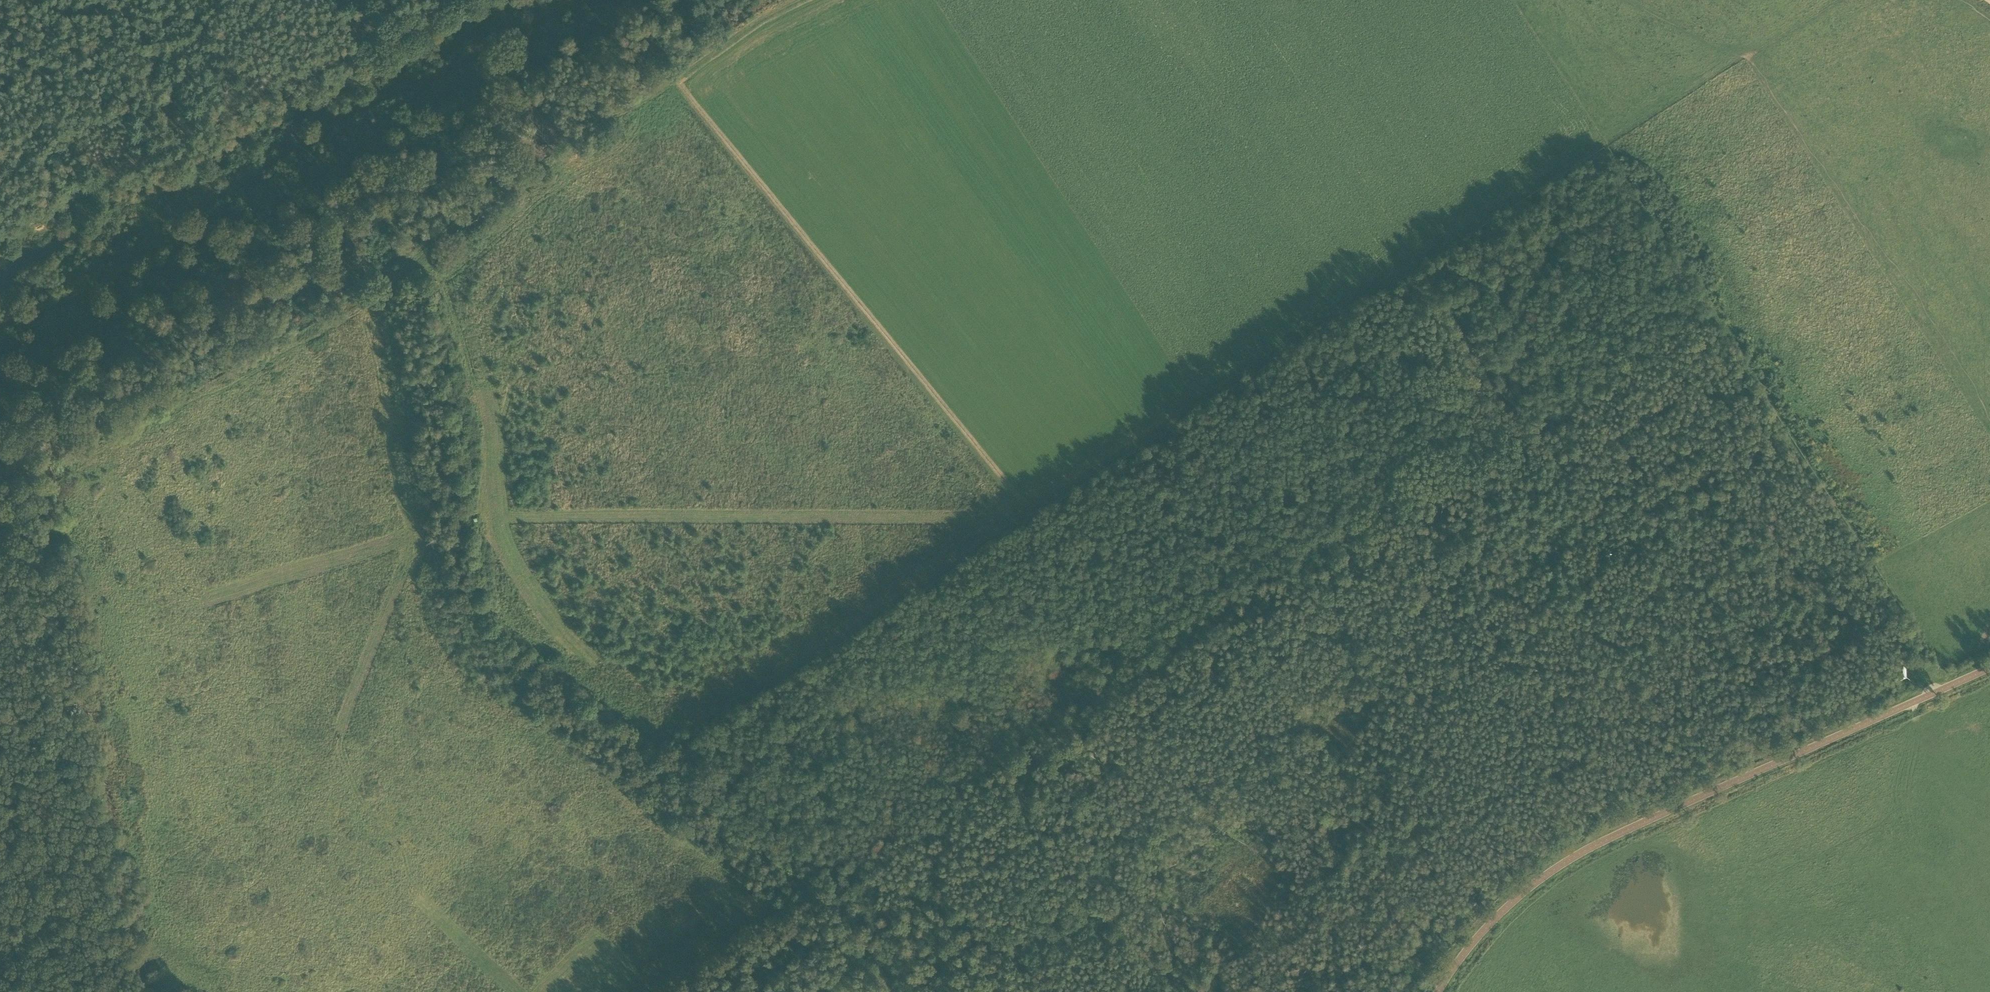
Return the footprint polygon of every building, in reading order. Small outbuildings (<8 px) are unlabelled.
[(1902,673),(1904,678),(1913,674),(1911,669),(1902,673)]
